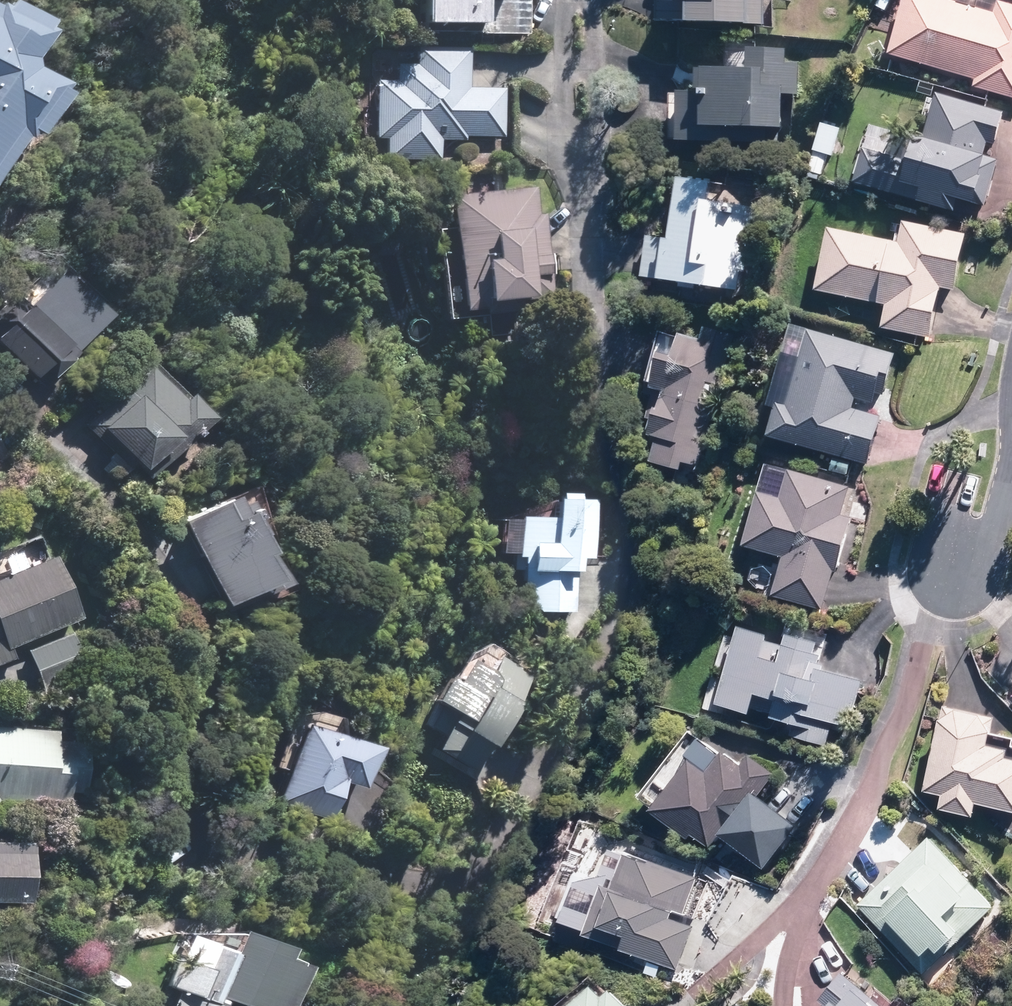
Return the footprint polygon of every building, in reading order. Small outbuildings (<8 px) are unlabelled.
[(412,28),(472,30),(471,36),(522,37),(524,0),(413,0),(412,28)] [(673,4),(688,4),(688,28),(750,28),(750,26),(766,26),(766,0),(673,0),(673,4)] [(946,0),(904,0),(888,56),(974,81),(972,88),(1011,99),(1011,6),(1011,3),(1011,2),(1004,0),(1002,0),(1002,3),(997,2),(994,14),(946,0)] [(45,98),(5,75),(19,51),(0,40),(0,173),(45,98)] [(678,118),(678,144),(737,145),(736,132),(784,132),(784,96),(797,96),(798,64),(786,64),(786,51),(748,50),(747,73),(714,73),(714,72),(696,72),(696,90),(702,90),(702,94),(679,94),(679,118),(678,118)] [(399,85),(370,83),(368,139),(381,139),(380,162),(437,164),(438,139),(504,141),(507,88),(435,85),(436,66),(400,64),(399,85)] [(995,146),(1004,114),(936,95),(924,140),(915,137),(907,164),(863,151),(854,185),(895,196),(899,186),(921,191),(917,204),(955,215),(958,203),(974,207),(975,205),(985,207),(998,160),(984,156),(988,144),(995,146)] [(809,172),(822,176),(828,155),(815,152),(809,172)] [(658,282),(741,293),(751,208),(710,205),(712,185),(678,180),(670,242),(665,242),(665,239),(647,237),(641,279),(658,281),(658,282)] [(533,187),(444,199),(456,315),(551,304),(540,215),(536,215),(533,187)] [(954,291),(966,236),(903,222),(898,244),(828,230),(815,293),(885,307),(881,329),(930,339),(940,288),(954,291)] [(56,272),(12,317),(2,307),(0,309),(0,358),(29,387),(42,374),(50,381),(71,360),(63,352),(99,315),(56,272)] [(700,467),(738,336),(706,326),(701,342),(680,336),(674,360),(661,357),(650,396),(653,396),(646,419),(654,421),(649,438),(658,441),(651,465),(682,473),(683,466),(700,467)] [(884,396),(895,354),(792,327),(770,410),(775,411),(768,439),(868,465),(881,417),(853,410),(856,401),(874,405),(877,394),(884,396)] [(172,407),(138,372),(82,427),(129,476),(133,471),(136,474),(138,472),(145,480),(204,424),(179,399),(172,407)] [(850,488),(767,465),(743,548),(783,559),(772,597),(823,611),(834,573),(837,574),(853,519),(841,516),(850,488)] [(222,501),(175,526),(217,610),(251,594),(254,599),(277,588),(253,539),(258,536),(241,504),(228,511),(222,501)] [(585,562),(586,503),(543,504),(542,521),(509,520),(508,563),(509,563),(509,572),(514,572),(514,587),(522,588),(522,604),(532,614),(548,615),(573,614),(574,578),(572,578),(572,562),(585,562)] [(12,660),(8,650),(76,620),(49,557),(0,578),(0,665),(12,660)] [(768,637),(739,629),(716,706),(749,716),(746,724),(826,748),(833,725),(848,729),(860,684),(862,677),(816,664),(821,648),(816,647),(817,645),(787,637),(784,647),(766,643),(768,637)] [(67,635),(25,652),(42,694),(84,677),(67,635)] [(508,705),(523,677),(488,659),(479,674),(457,663),(445,684),(437,680),(424,704),(446,716),(428,753),(472,774),(484,750),(485,751),(510,706),(508,705)] [(941,705),(922,791),(940,795),(937,809),(971,816),(974,803),(1011,811),(1011,759),(1004,757),(1006,749),(986,745),(988,733),(990,733),(993,717),(941,705)] [(369,751),(294,728),(271,805),(325,821),(336,785),(357,790),(369,751)] [(0,729),(0,801),(23,803),(61,807),(61,795),(75,795),(79,735),(51,732),(0,729)] [(709,772),(693,760),(652,813),(689,840),(693,836),(710,850),(720,837),(764,870),(798,827),(759,798),(776,776),(750,757),(742,767),(724,753),(709,772)] [(992,907),(927,838),(857,904),(922,972),(992,907)] [(0,843),(0,903),(27,903),(27,844),(0,843)] [(619,949),(677,971),(696,918),(683,913),(696,878),(651,862),(649,865),(611,851),(603,874),(595,877),(585,876),(585,879),(573,875),(557,919),(562,920),(560,924),(585,933),(584,936),(596,941),(600,930),(623,938),(619,949)] [(184,933),(171,969),(168,968),(162,986),(177,992),(172,1005),(224,1005),(226,1002),(238,1005),(293,1005),(305,968),(283,960),(286,949),(238,933),(184,933)] [(842,971),(817,1000),(823,1005),(882,1005),(842,971)] [(591,985),(565,1005),(624,1005),(609,989),(600,996),(591,985)]
